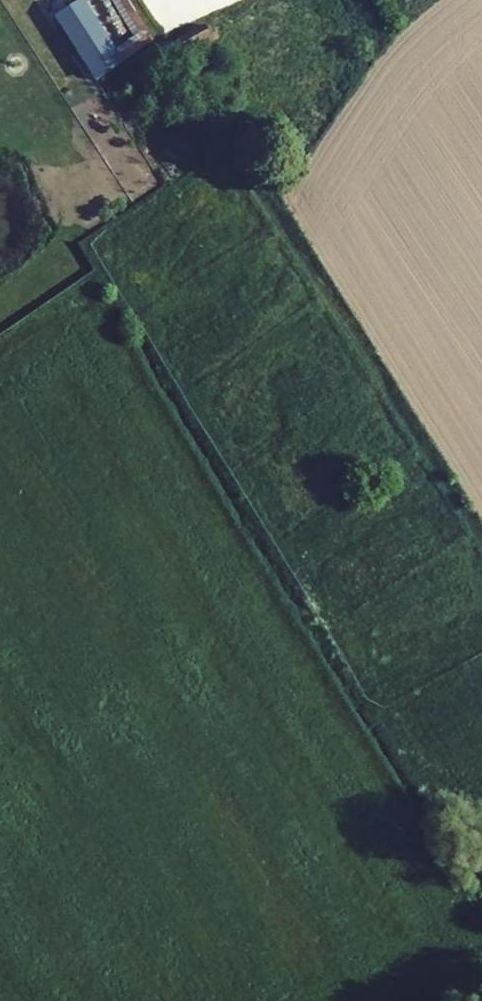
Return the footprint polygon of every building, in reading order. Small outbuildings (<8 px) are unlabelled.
[(125,32),(106,44),(77,0),(69,0),(47,14),(88,77),(150,40),(126,0),(105,0),(125,32)] [(209,28),(182,39),(187,51),(214,39),(209,28)]
